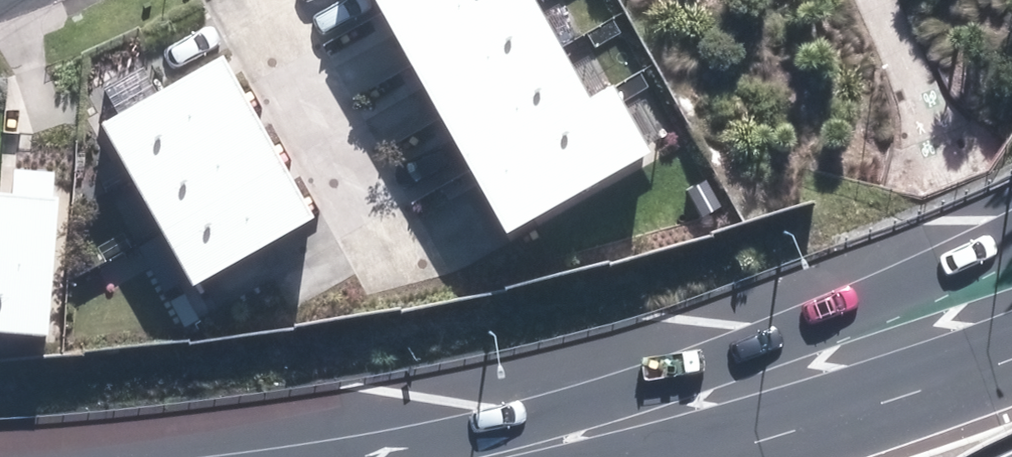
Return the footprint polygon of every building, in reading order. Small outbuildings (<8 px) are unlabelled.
[(407,45),(488,0),(382,0),(407,45)] [(407,45),(439,102),(560,35),(540,0),(488,0),(407,45)] [(560,35),(439,102),(472,160),(592,93),(560,35)] [(220,44),(102,114),(132,165),(250,95),(220,44)] [(592,93),(472,160),(504,217),(647,138),(615,81),(592,93)] [(250,95),(132,165),(163,217),(281,147),(250,95)] [(281,147),(163,217),(194,268),(312,198),(281,147)] [(50,320),(63,155),(10,151),(8,174),(0,174),(0,316),(50,320)]
